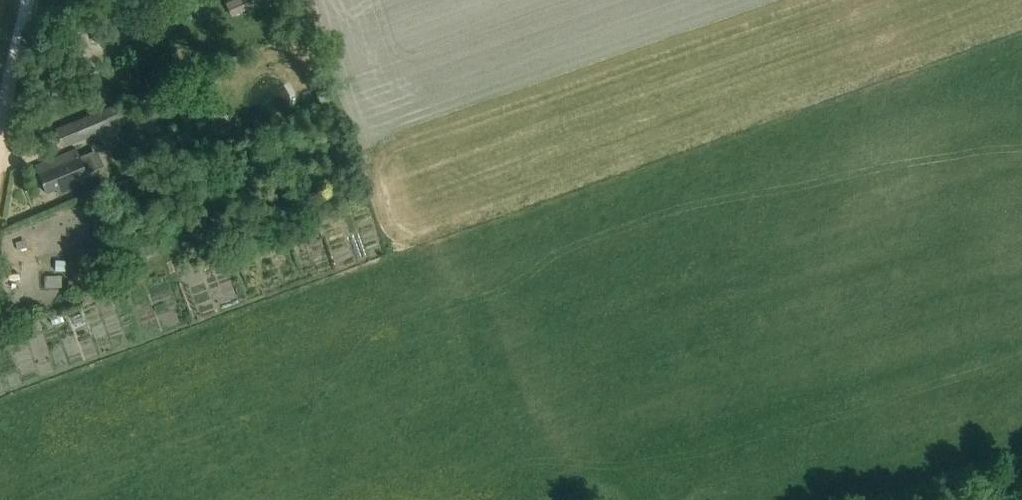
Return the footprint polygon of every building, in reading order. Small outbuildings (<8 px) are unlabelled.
[(226,2),(232,17),(247,10),(248,12),(274,1),(274,0),(231,0),(226,2)] [(101,41),(116,35),(112,24),(96,30),(101,41)] [(315,87),(320,102),(331,98),(326,83),(315,87)] [(123,120),(116,104),(103,109),(102,107),(54,128),(63,148),(110,127),(110,125),(123,120)] [(184,152),(175,131),(143,145),(152,165),(184,152)] [(97,151),(92,153),(80,158),(77,150),(35,167),(46,193),(56,189),(58,195),(97,179),(98,183),(108,179),(97,151)]
